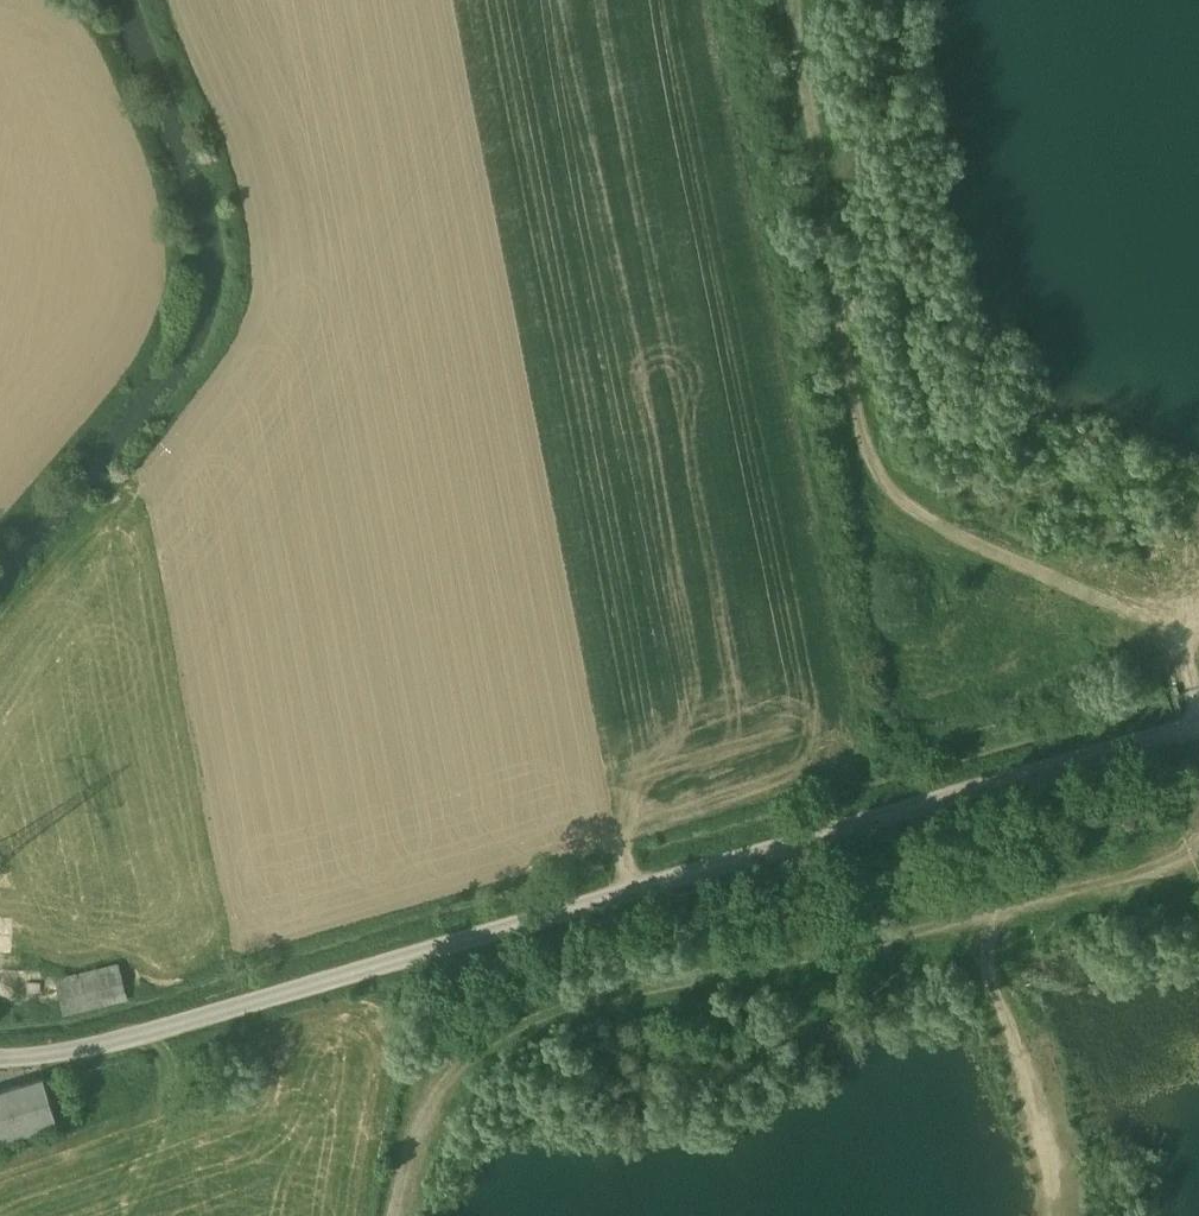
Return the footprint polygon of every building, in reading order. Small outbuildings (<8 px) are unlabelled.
[(119,967),(59,982),(66,1012),(127,997),(119,967)] [(0,1090),(0,1140),(57,1122),(43,1077),(0,1090)]
